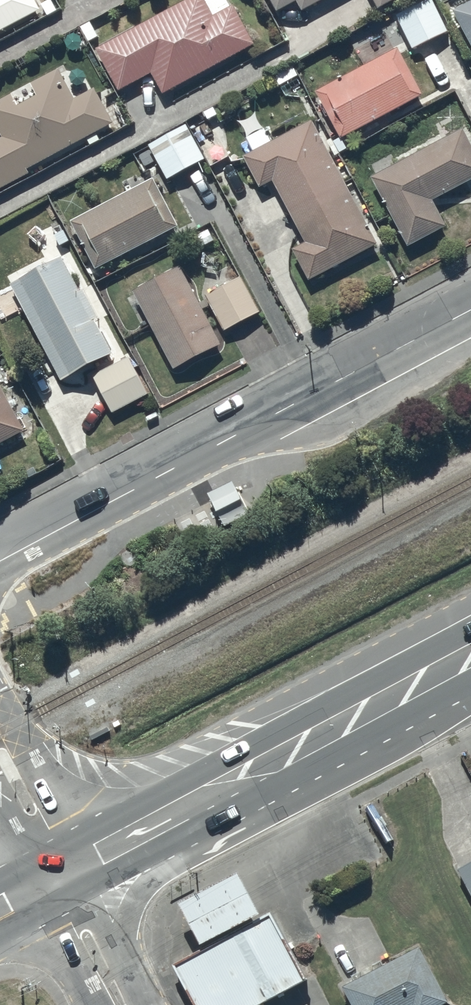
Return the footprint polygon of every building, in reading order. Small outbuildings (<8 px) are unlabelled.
[(37,0),(0,0),(0,28),(40,7),(37,0)] [(98,46),(120,88),(152,70),(163,91),(255,41),(234,2),(231,3),(229,0),(183,0),(98,46)] [(278,10),(296,0),(273,0),(278,10)] [(303,8),(318,0),(298,0),(303,8)] [(397,12),(413,46),(449,29),(436,0),(421,0),(397,12)] [(451,8),(470,46),(470,0),(466,0),(451,8)] [(399,45),(317,87),(323,98),(319,100),(327,115),(330,113),(342,136),(424,93),(399,45)] [(30,172),(28,167),(115,121),(96,85),(75,96),(59,66),(33,80),(39,92),(20,102),(14,91),(0,98),(0,128),(4,135),(0,136),(0,188),(30,172)] [(379,241),(313,117),(273,139),(255,105),(236,116),(254,149),(245,153),(261,185),(273,178),(305,239),(293,246),(310,278),(379,241)] [(187,122),(149,142),(167,177),(205,157),(187,122)] [(396,162),(391,154),(369,166),(373,173),(371,175),(408,243),(446,223),(433,199),(470,178),(470,142),(462,126),(396,162)] [(154,177),(72,219),(97,267),(178,225),(154,177)] [(63,254),(12,281),(62,378),(114,351),(96,315),(98,314),(84,287),(82,289),(63,254)] [(222,342),(180,263),(133,288),(174,367),(222,342)] [(241,274),(206,293),(226,329),(261,309),(241,274)] [(130,353),(93,373),(114,411),(150,392),(130,353)] [(24,428),(0,383),(0,441),(24,428)] [(460,871),(470,892),(470,865),(460,871)] [(263,911),(242,871),(181,902),(201,942),(263,911)] [(272,911),(175,962),(197,1004),(252,1004),(307,976),(272,911)] [(345,984),(355,1004),(439,1004),(451,999),(421,943),(345,984)]
